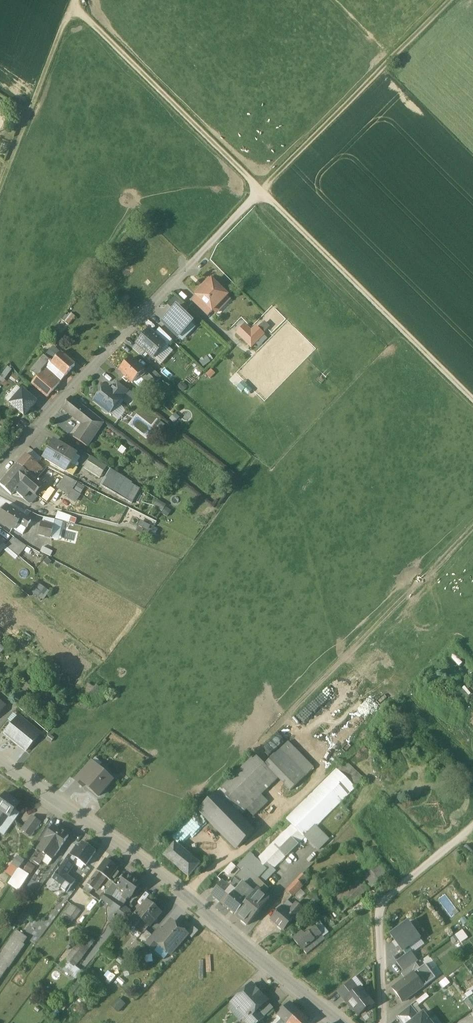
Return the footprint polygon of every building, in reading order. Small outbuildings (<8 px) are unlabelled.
[(212,281),(197,296),(212,311),(227,296),(212,281)] [(212,311),(197,296),(192,301),(207,316),(212,311)] [(171,303),(183,314),(189,309),(176,297),(171,303)] [(162,323),(179,338),(192,323),(183,314),(176,308),(162,323)] [(61,319),(54,329),(61,335),(69,325),(61,319)] [(268,329),(263,324),(258,328),(264,334),(268,329)] [(243,326),(237,333),(251,347),(264,334),(258,328),(251,335),(243,326)] [(172,340),(159,328),(154,334),(165,344),(167,346),(172,340)] [(154,334),(149,330),(137,344),(153,358),(165,344),(154,334)] [(59,351),(53,346),(50,350),(57,357),(61,353),(59,351)] [(63,355),(61,353),(57,357),(50,350),(45,356),(52,363),(51,364),(66,376),(75,366),(65,357),(65,356),(63,355)] [(52,363),(45,356),(31,372),(35,375),(30,381),(32,383),(32,384),(47,397),(66,376),(51,364),(52,363)] [(211,362),(207,356),(200,361),(204,367),(211,362)] [(144,371),(131,359),(119,371),(132,383),(139,376),(144,371)] [(162,377),(151,367),(146,372),(155,380),(157,383),(162,377)] [(146,372),(144,370),(144,371),(139,376),(149,386),(155,380),(146,372)] [(128,390),(118,382),(111,390),(121,399),(128,390)] [(11,401),(23,390),(19,385),(7,397),(11,401)] [(111,390),(106,387),(95,401),(103,408),(103,410),(106,413),(109,413),(110,413),(121,399),(111,390)] [(38,401),(25,390),(11,406),(24,417),(38,401)] [(91,414),(70,397),(62,408),(76,419),(82,424),(91,414)] [(91,414),(82,424),(83,424),(73,437),(87,446),(103,423),(91,414)] [(170,419),(175,424),(180,418),(176,414),(170,419)] [(164,425),(157,419),(152,425),(160,431),(164,425)] [(76,455),(54,441),(44,458),(66,472),(76,455)] [(42,460),(31,450),(26,455),(42,470),(44,471),(47,467),(41,461),(42,460)] [(42,470),(26,455),(18,465),(30,475),(34,479),(42,470)] [(103,465),(93,458),(86,469),(97,475),(103,465)] [(30,475),(18,465),(8,476),(20,486),(22,484),(30,475)] [(53,471),(47,467),(44,471),(49,475),(53,471)] [(132,482),(111,469),(101,486),(123,498),(132,482)] [(34,479),(30,475),(22,484),(30,491),(35,494),(43,485),(36,480),(34,479)] [(20,486),(8,476),(0,485),(11,495),(15,491),(20,486)] [(69,496),(78,482),(66,476),(57,488),(69,496)] [(20,486),(15,491),(23,498),(30,491),(22,484),(20,486)] [(30,491),(23,498),(30,504),(33,504),(39,498),(30,491)] [(166,505),(158,500),(154,507),(163,512),(162,514),(167,517),(171,511),(165,508),(166,505)] [(6,505),(0,515),(0,520),(15,530),(15,529),(23,516),(6,505)] [(59,513),(57,519),(70,523),(72,518),(59,513)] [(31,521),(23,516),(15,529),(23,534),(31,521)] [(54,525),(42,522),(39,534),(51,537),(54,525)] [(159,530),(153,527),(150,533),(155,536),(159,530)] [(26,547),(14,538),(6,547),(18,557),(26,547)] [(50,592),(39,585),(33,594),(44,601),(50,592)] [(27,682),(21,688),(30,697),(41,687),(36,682),(31,686),(27,682)] [(466,686),(456,693),(460,701),(471,694),(466,686)] [(20,717),(5,735),(26,751),(40,733),(20,717)] [(289,744),(264,767),(278,782),(290,794),(314,770),(289,744)] [(254,757),(216,792),(241,818),(248,812),(254,819),(270,804),(263,797),(278,782),(264,767),(254,757)] [(113,780),(91,762),(75,780),(83,787),(85,784),(98,797),(113,780)] [(337,770),(323,785),(339,801),(354,787),(337,770)] [(265,868),(254,880),(260,886),(274,872),(272,869),(306,835),(315,826),(339,801),(323,785),(287,820),(293,825),(257,861),(265,868)] [(241,818),(216,792),(200,809),(238,848),(255,832),(241,818)] [(5,794),(0,802),(0,811),(9,818),(10,818),(20,804),(5,794)] [(0,811),(0,827),(2,828),(9,818),(0,811)] [(32,818),(23,831),(29,835),(39,823),(32,818)] [(61,831),(54,826),(45,838),(45,839),(60,849),(69,836),(68,836),(70,834),(62,829),(61,831)] [(329,839),(315,826),(306,835),(320,848),(329,839)] [(60,849),(45,839),(45,838),(37,849),(45,854),(53,859),(60,849)] [(176,842),(164,856),(176,867),(187,855),(177,846),(178,844),(176,842)] [(200,858),(213,854),(210,842),(197,846),(200,858)] [(95,852),(83,843),(79,848),(77,847),(70,855),(76,860),(86,866),(95,852)] [(45,854),(37,849),(37,850),(37,851),(31,860),(39,865),(42,861),(45,856),(45,855),(45,854)] [(244,881),(248,886),(254,880),(265,868),(257,861),(250,853),(237,866),(242,871),(238,875),(244,881)] [(21,869),(26,859),(17,854),(7,873),(12,876),(8,884),(21,890),(30,873),(21,869)] [(53,859),(45,854),(45,855),(45,856),(42,861),(48,866),(53,859)] [(70,855),(65,863),(71,867),(76,860),(70,855)] [(199,865),(187,855),(176,867),(189,877),(199,865)] [(118,868),(106,859),(93,877),(99,881),(103,875),(109,880),(111,877),(114,879),(118,874),(115,872),(118,868)] [(32,873),(36,866),(29,862),(25,870),(32,873)] [(65,863),(53,879),(62,885),(60,888),(67,892),(74,882),(65,875),(71,867),(65,863)] [(362,875),(368,886),(388,875),(382,865),(362,875)] [(141,884),(128,875),(119,888),(118,888),(119,888),(132,897),(134,893),(137,895),(139,892),(136,890),(141,884)] [(99,881),(93,877),(87,885),(90,887),(93,889),(99,881)] [(249,890),(243,898),(247,902),(256,890),(260,886),(254,880),(248,886),(251,888),(249,890)] [(297,880),(286,891),(292,896),(303,886),(297,880)] [(353,880),(338,894),(345,902),(360,888),(353,880)] [(230,888),(222,881),(211,894),(224,905),(230,897),(226,893),(230,888)] [(244,881),(235,892),(234,892),(230,897),(224,905),(236,915),(247,902),(243,898),(249,890),(251,888),(248,886),(244,881)] [(119,888),(113,884),(106,894),(112,898),(119,888),(118,888),(119,888)] [(360,888),(345,902),(349,907),(365,892),(360,888)] [(247,902),(236,915),(248,925),(269,900),(256,890),(247,902)] [(112,898),(106,894),(102,899),(107,903),(110,905),(114,899),(112,898)] [(107,903),(102,899),(98,904),(103,908),(107,903)] [(114,899),(110,905),(119,911),(123,906),(114,899)] [(161,913),(147,901),(135,915),(141,920),(149,927),(161,913)] [(288,913),(281,907),(271,919),(284,930),(294,918),(302,909),(296,904),(288,913)] [(72,905),(66,914),(74,919),(80,911),(72,905)] [(131,911),(123,906),(119,911),(115,916),(123,921),(131,911)] [(74,919),(66,914),(59,923),(67,929),(74,919)] [(135,915),(129,923),(134,928),(141,920),(135,915)] [(178,928),(171,922),(163,932),(158,939),(162,943),(159,945),(170,955),(187,935),(178,927),(178,928)] [(409,923),(391,936),(407,955),(411,952),(408,947),(420,939),(409,923)] [(91,927),(65,960),(75,967),(83,956),(84,956),(100,934),(91,927)] [(316,927),(305,936),(302,932),(293,939),(302,950),(303,949),(306,954),(318,944),(315,940),(321,934),(316,927)] [(152,936),(145,944),(154,951),(159,945),(162,943),(158,939),(163,932),(158,928),(152,936)] [(145,930),(136,941),(143,946),(145,944),(152,936),(145,930)] [(464,930),(450,937),(454,945),(468,937),(464,930)] [(0,955),(0,980),(8,968),(9,968),(17,957),(14,955),(21,943),(13,937),(0,955)] [(407,955),(397,963),(404,972),(416,963),(418,962),(411,952),(407,955)] [(404,972),(401,974),(405,979),(407,978),(420,969),(416,963),(404,972)] [(420,969),(407,978),(405,979),(393,988),(403,1002),(436,978),(426,965),(420,969)] [(74,975),(64,989),(77,999),(87,985),(74,975)] [(351,981),(337,992),(345,1002),(346,1001),(346,1000),(358,990),(351,981)] [(267,1001),(252,985),(232,1004),(246,1019),(248,1017),(249,1018),(257,1010),(267,1001)] [(358,990),(346,1000),(346,1001),(352,1007),(350,1008),(353,1011),(355,1012),(358,1015),(366,1009),(366,1010),(367,1009),(365,1007),(371,1002),(373,1005),(374,1004),(361,988),(358,990)] [(119,1012),(126,1003),(119,997),(112,1005),(119,1012)] [(278,1015),(286,1022),(288,1022),(299,1012),(290,1003),(278,1015)] [(397,1017),(402,1022),(410,1022),(419,1016),(411,1005),(397,1017)] [(249,1018),(248,1017),(246,1019),(244,1021),(247,1022),(258,1022),(261,1021),(265,1018),(257,1010),(249,1018)] [(299,1012),(288,1022),(306,1022),(308,1021),(299,1012)] [(423,1013),(419,1016),(410,1022),(431,1022),(423,1013)]
